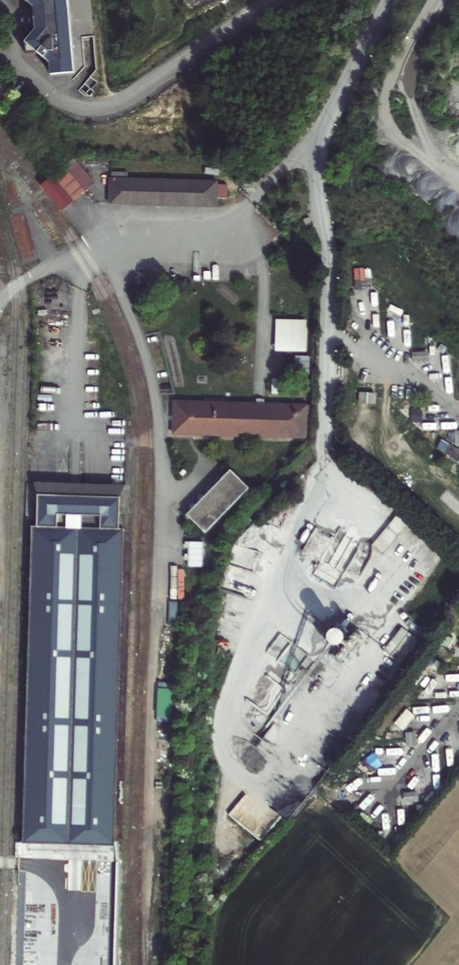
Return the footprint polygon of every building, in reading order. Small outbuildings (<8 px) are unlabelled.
[(52,75),(74,73),(68,0),(25,0),(34,7),(35,19),(36,31),(26,43),(27,54),(39,53),(51,63),(52,75)] [(224,0),(173,0),(182,19),(224,0)] [(39,187),(61,211),(94,181),(72,157),(39,187)] [(218,180),(127,178),(127,172),(109,171),(109,205),(217,207),(217,199),(226,199),(226,185),(218,184),(218,180)] [(309,217),(303,219),(306,228),(312,226),(309,217)] [(365,267),(352,268),(354,290),(366,289),(365,267)] [(427,352),(411,353),(412,363),(428,363),(427,352)] [(376,393),(359,392),(358,404),(376,406),(376,393)] [(308,404),(172,399),(171,435),(307,440),(308,404)] [(426,412),(408,406),(404,420),(422,426),(426,412)] [(230,469),(186,514),(205,533),(249,488),(230,469)] [(34,475),(40,489),(121,490),(127,477),(34,475)] [(40,521),(35,521),(30,758),(28,839),(105,840),(118,840),(125,522),(120,522),(121,490),(40,489),(40,521)] [(407,709),(395,723),(403,730),(415,717),(407,709)] [(415,732),(405,733),(406,746),(416,745),(415,732)] [(418,791),(404,792),(405,804),(419,803),(418,791)] [(396,837),(387,835),(384,848),(393,850),(396,837)] [(107,952),(35,950),(35,964),(107,964),(107,952)]
